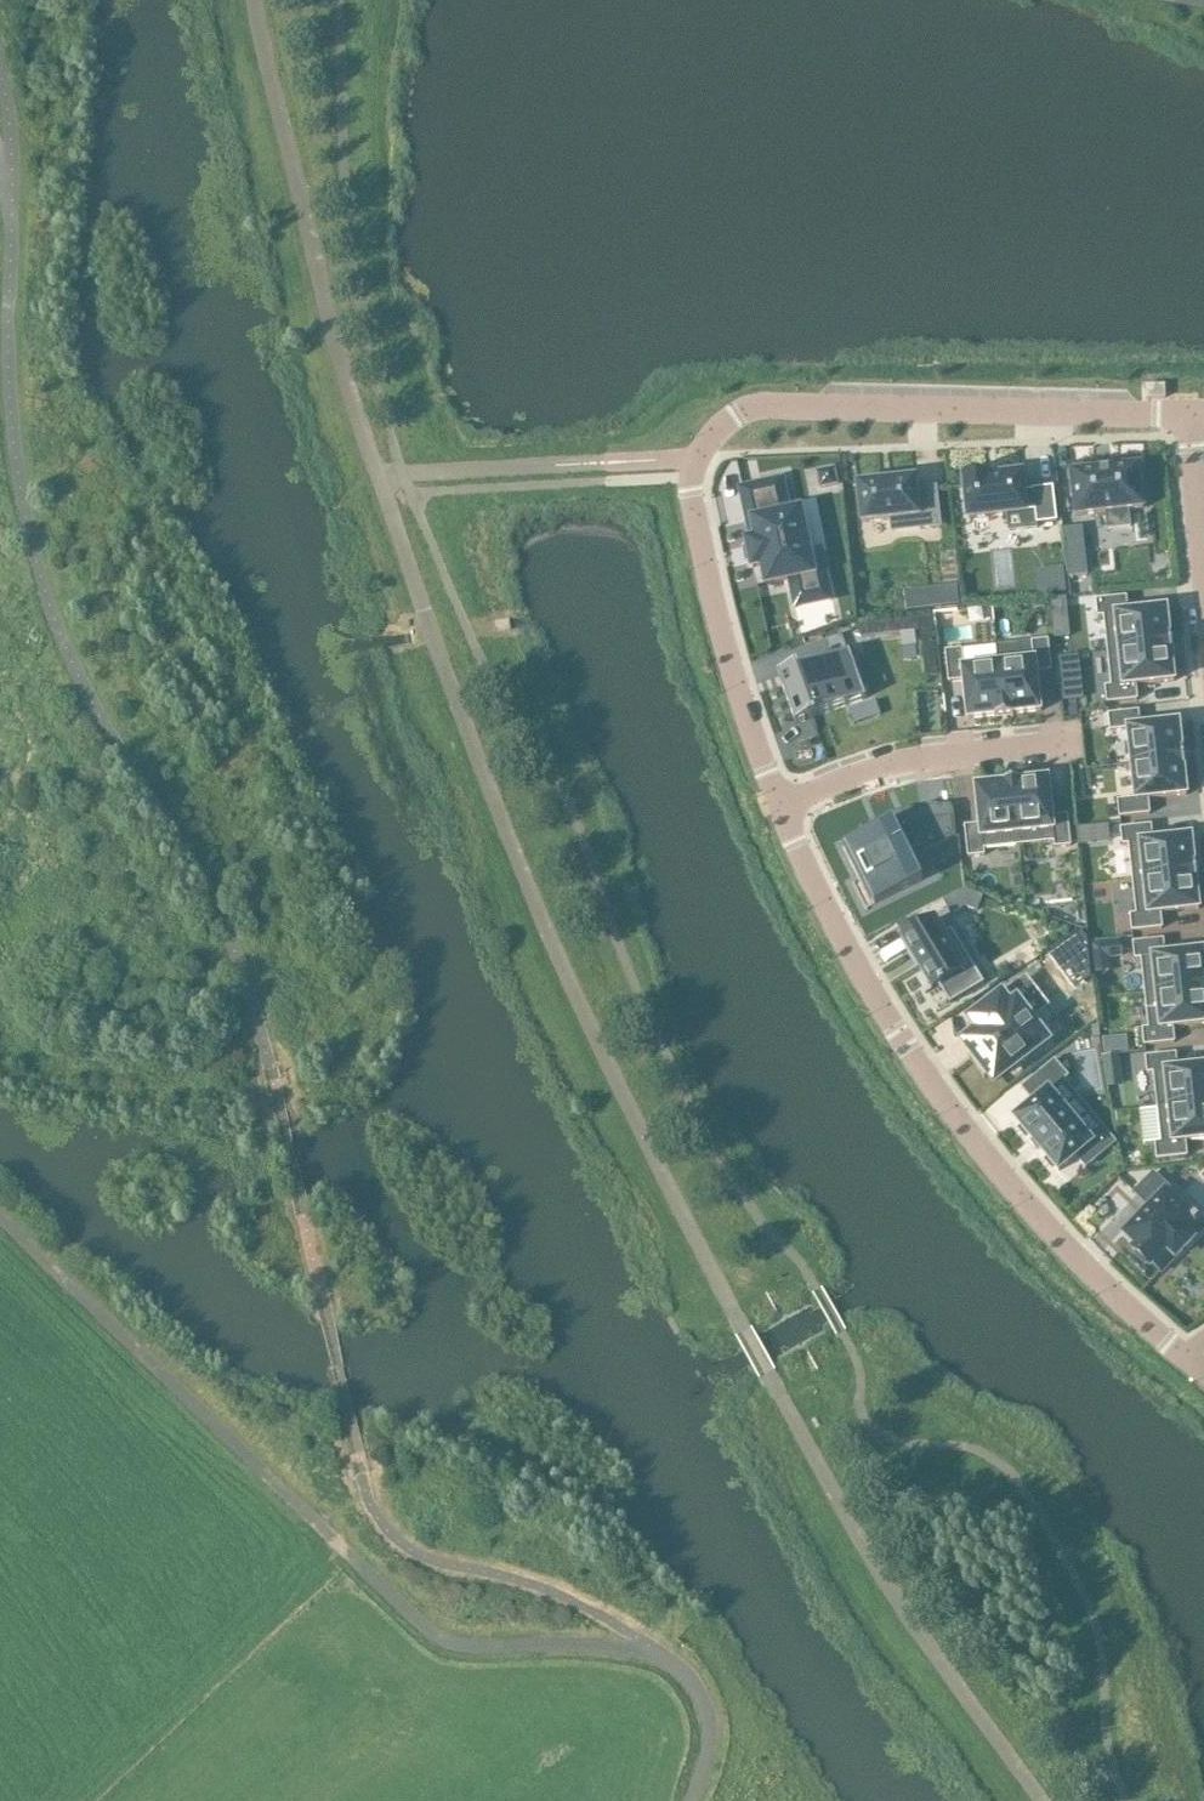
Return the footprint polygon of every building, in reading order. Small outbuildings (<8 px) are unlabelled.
[(1165,399),(1165,386),(1146,386),(1146,399),(1165,399)] [(1138,467),(1071,475),(1076,517),(1106,514),(1108,530),(1130,527),(1128,511),(1143,509),(1138,467)] [(833,470),(817,473),(820,489),(836,485),(833,470)] [(963,477),(968,519),(1026,512),(1035,511),(1036,524),(1056,522),(1053,487),(1032,490),(1032,491),(1023,492),(1021,474),(988,478),(987,475),(963,477)] [(936,488),(916,490),(915,478),(857,484),(861,523),(890,520),(892,532),(940,526),(936,488)] [(787,515),(782,491),(741,500),(750,543),(745,544),(751,570),(760,568),(764,587),(787,582),(790,596),(826,588),(819,553),(807,555),(798,513),(787,515)] [(1082,528),(1063,530),(1068,578),(1087,576),(1082,528)] [(1050,579),(1052,593),(1064,592),(1063,578),(1050,579)] [(958,605),(956,587),(938,589),(940,607),(958,605)] [(1167,608),(1128,612),(1126,597),(1095,601),(1097,617),(1103,616),(1107,651),(1172,644),(1171,635),(1170,635),(1167,608)] [(1065,598),(1050,600),(1051,612),(1052,614),(1067,612),(1066,610),(1065,598)] [(1041,712),(1037,674),(1051,672),(1048,641),(1031,643),(1033,660),(998,664),(1004,716),(1041,712)] [(1173,653),(1172,644),(1107,651),(1111,686),(1105,687),(1107,703),(1137,700),(1136,685),(1175,681),(1171,654),(1173,653)] [(1004,716),(998,664),(963,668),(962,651),(945,653),(949,684),(963,682),(968,720),(1004,716)] [(797,668),(778,675),(795,724),(808,720),(809,721),(816,718),(816,717),(866,700),(850,654),(798,672),(797,668)] [(1079,656),(1059,658),(1060,673),(1080,671),(1079,656)] [(1183,759),(1179,722),(1141,726),(1140,711),(1109,715),(1111,731),(1127,729),(1131,764),(1183,759)] [(1187,795),(1183,759),(1131,764),(1135,799),(1118,801),(1120,817),(1151,814),(1149,799),(1187,795)] [(1020,780),(1011,781),(1018,846),(1053,842),(1054,848),(1071,846),(1067,815),(1052,817),(1048,778),(1021,781),(1020,780)] [(1018,846),(1011,781),(1002,782),(1002,783),(975,786),(979,825),(964,827),(968,857),(984,855),(983,850),(1018,846)] [(923,881),(892,820),(843,844),(873,905),(923,881)] [(1151,825),(1120,829),(1122,845),(1128,845),(1132,880),(1196,872),(1195,863),(1194,863),(1191,836),(1153,840),(1151,825)] [(1197,882),(1196,872),(1132,880),(1136,915),(1130,915),(1131,932),(1162,928),(1161,913),(1199,909),(1196,882),(1197,882)] [(964,890),(943,901),(951,914),(965,907),(976,911),(982,897),(964,890)] [(938,986),(949,1005),(984,984),(951,929),(943,934),(935,920),(902,940),(921,971),(920,972),(928,985),(929,984),(932,990),(938,986)] [(1080,935),(1067,943),(1079,960),(1088,953),(1087,938),(1080,935)] [(1133,943),(1134,959),(1140,959),(1144,994),(1203,987),(1203,954),(1203,950),(1165,954),(1163,939),(1133,943)] [(1111,942),(1091,945),(1093,956),(1107,955),(1108,957),(1113,957),(1111,942)] [(1144,994),(1148,1029),(1142,1029),(1144,1046),(1174,1042),(1173,1027),(1203,1024),(1203,987),(1144,994)] [(970,1040),(966,1043),(974,1054),(968,1058),(969,1060),(970,1059),(983,1077),(982,1077),(984,1079),(990,1074),(993,1079),(992,1079),(994,1081),(1015,1065),(1010,1059),(1019,1052),(1024,1058),(1045,1041),(1044,1040),(1043,1040),(1018,1007),(1018,1006),(1017,1005),(1010,1010),(1003,1001),(1004,1000),(1002,999),(973,1021),(974,1023),(975,1022),(982,1031),(970,1040)] [(1153,1073),(1157,1108),(1203,1103),(1203,1066),(1177,1069),(1176,1054),(1145,1057),(1147,1073),(1153,1073)] [(1033,1103),(1014,1119),(1058,1172),(1093,1144),(1050,1093),(1068,1077),(1054,1061),(1021,1089),(1033,1103)] [(1139,1110),(1143,1145),(1154,1143),(1156,1160),(1187,1157),(1185,1142),(1203,1140),(1203,1103),(1157,1108),(1139,1110)] [(1137,1222),(1123,1236),(1136,1247),(1133,1250),(1136,1253),(1134,1256),(1145,1266),(1147,1264),(1150,1267),(1153,1264),(1161,1272),(1174,1258),(1175,1259),(1194,1240),(1193,1239),(1202,1230),(1196,1224),(1198,1222),(1195,1218),(1193,1220),(1166,1194),(1170,1190),(1153,1174),(1133,1194),(1149,1209),(1136,1222),(1137,1222)]
